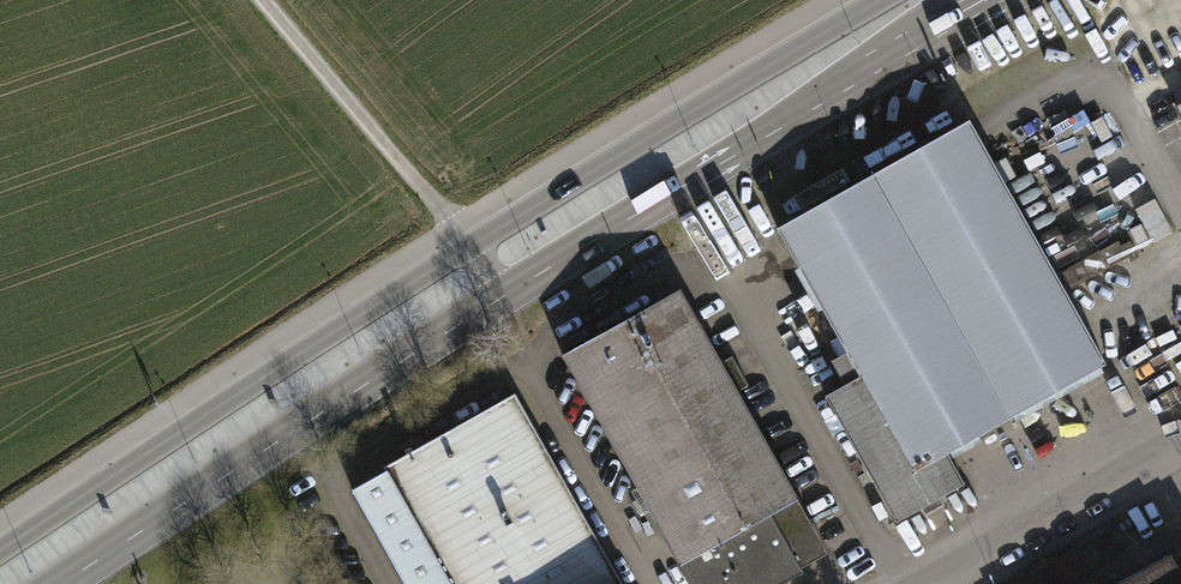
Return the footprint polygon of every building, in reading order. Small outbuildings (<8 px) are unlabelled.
[(946,453),(1106,363),(970,121),(777,228),(850,357),(835,365),(846,385),(827,395),(849,436),(838,443),(890,532),(967,489),(946,453)] [(828,552),(738,390),(747,385),(731,355),(721,361),(680,289),(563,355),(693,583),(782,583),(803,572),(801,567),(828,552)] [(514,393),(382,467),(384,471),(352,490),(405,583),(623,583),(514,393)] [(1121,583),(1180,583),(1180,551),(1121,583)]
